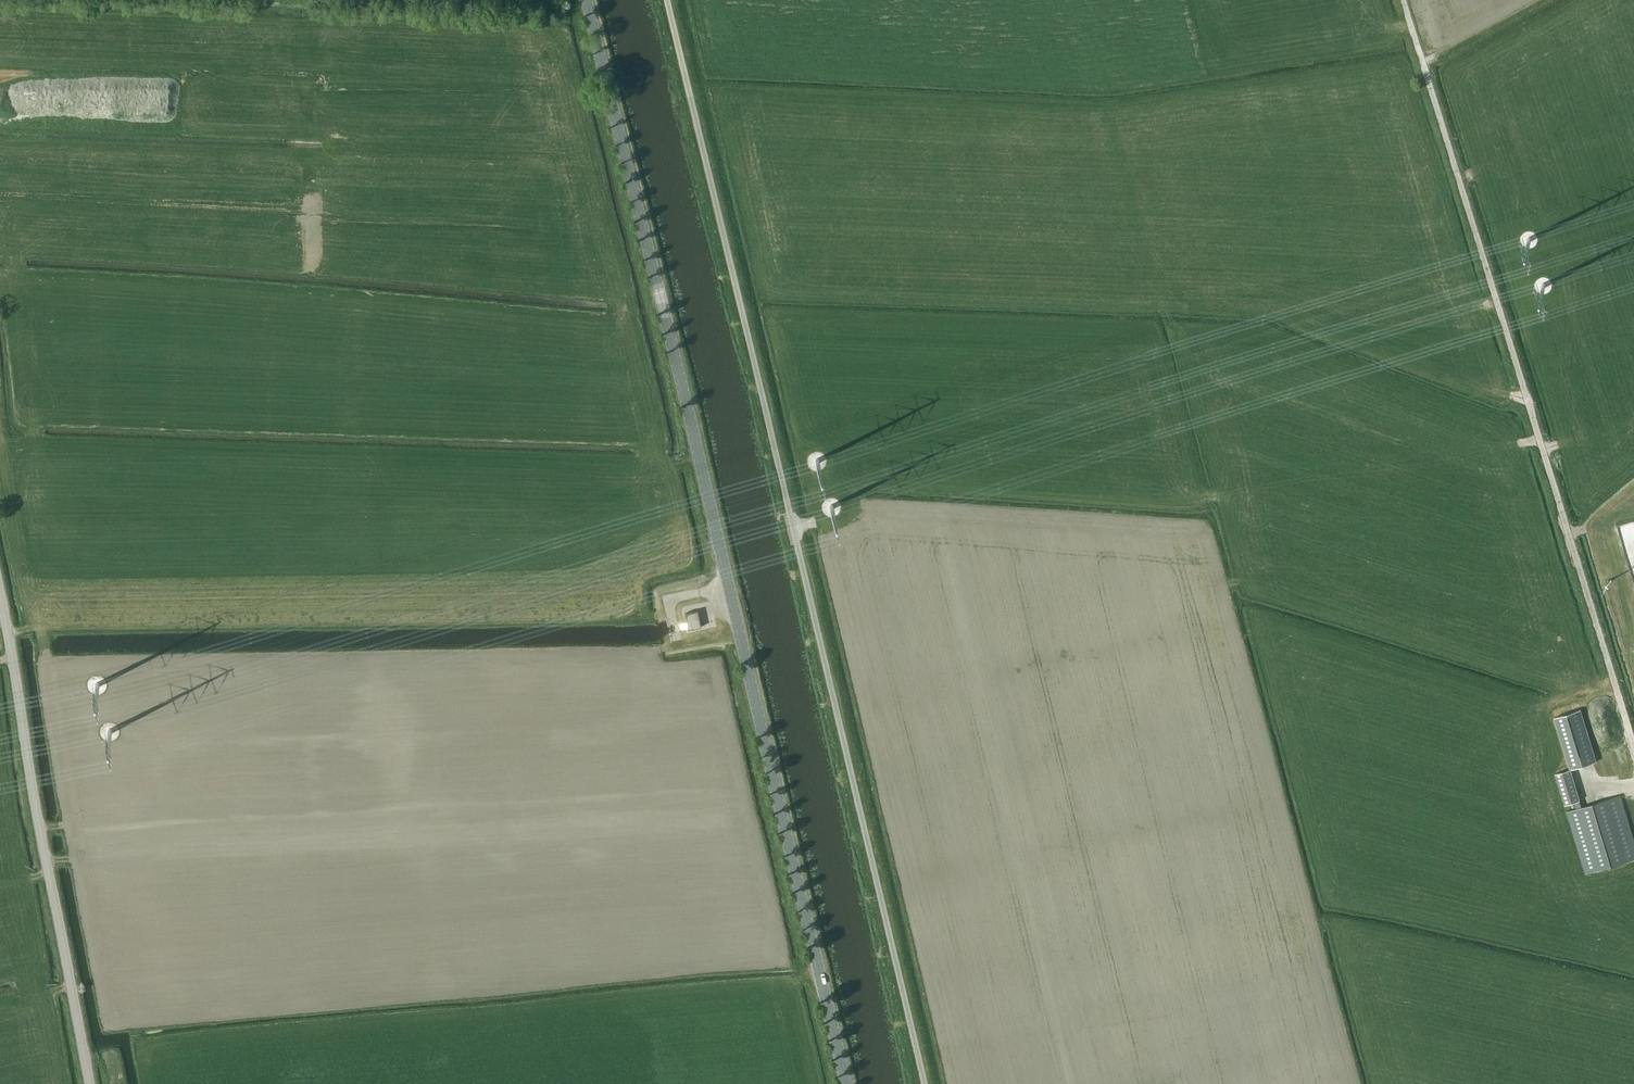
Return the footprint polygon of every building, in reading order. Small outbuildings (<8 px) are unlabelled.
[(1621,525),(1632,562),(1633,562),(1633,521),(1621,525)] [(701,627),(697,611),(685,613),(688,629),(701,627)] [(1597,761),(1581,709),(1554,717),(1570,769),(1555,774),(1564,805),(1581,800),(1572,769),(1597,761)] [(1617,794),(1565,810),(1584,872),(1633,857),(1633,851),(1617,794)]
